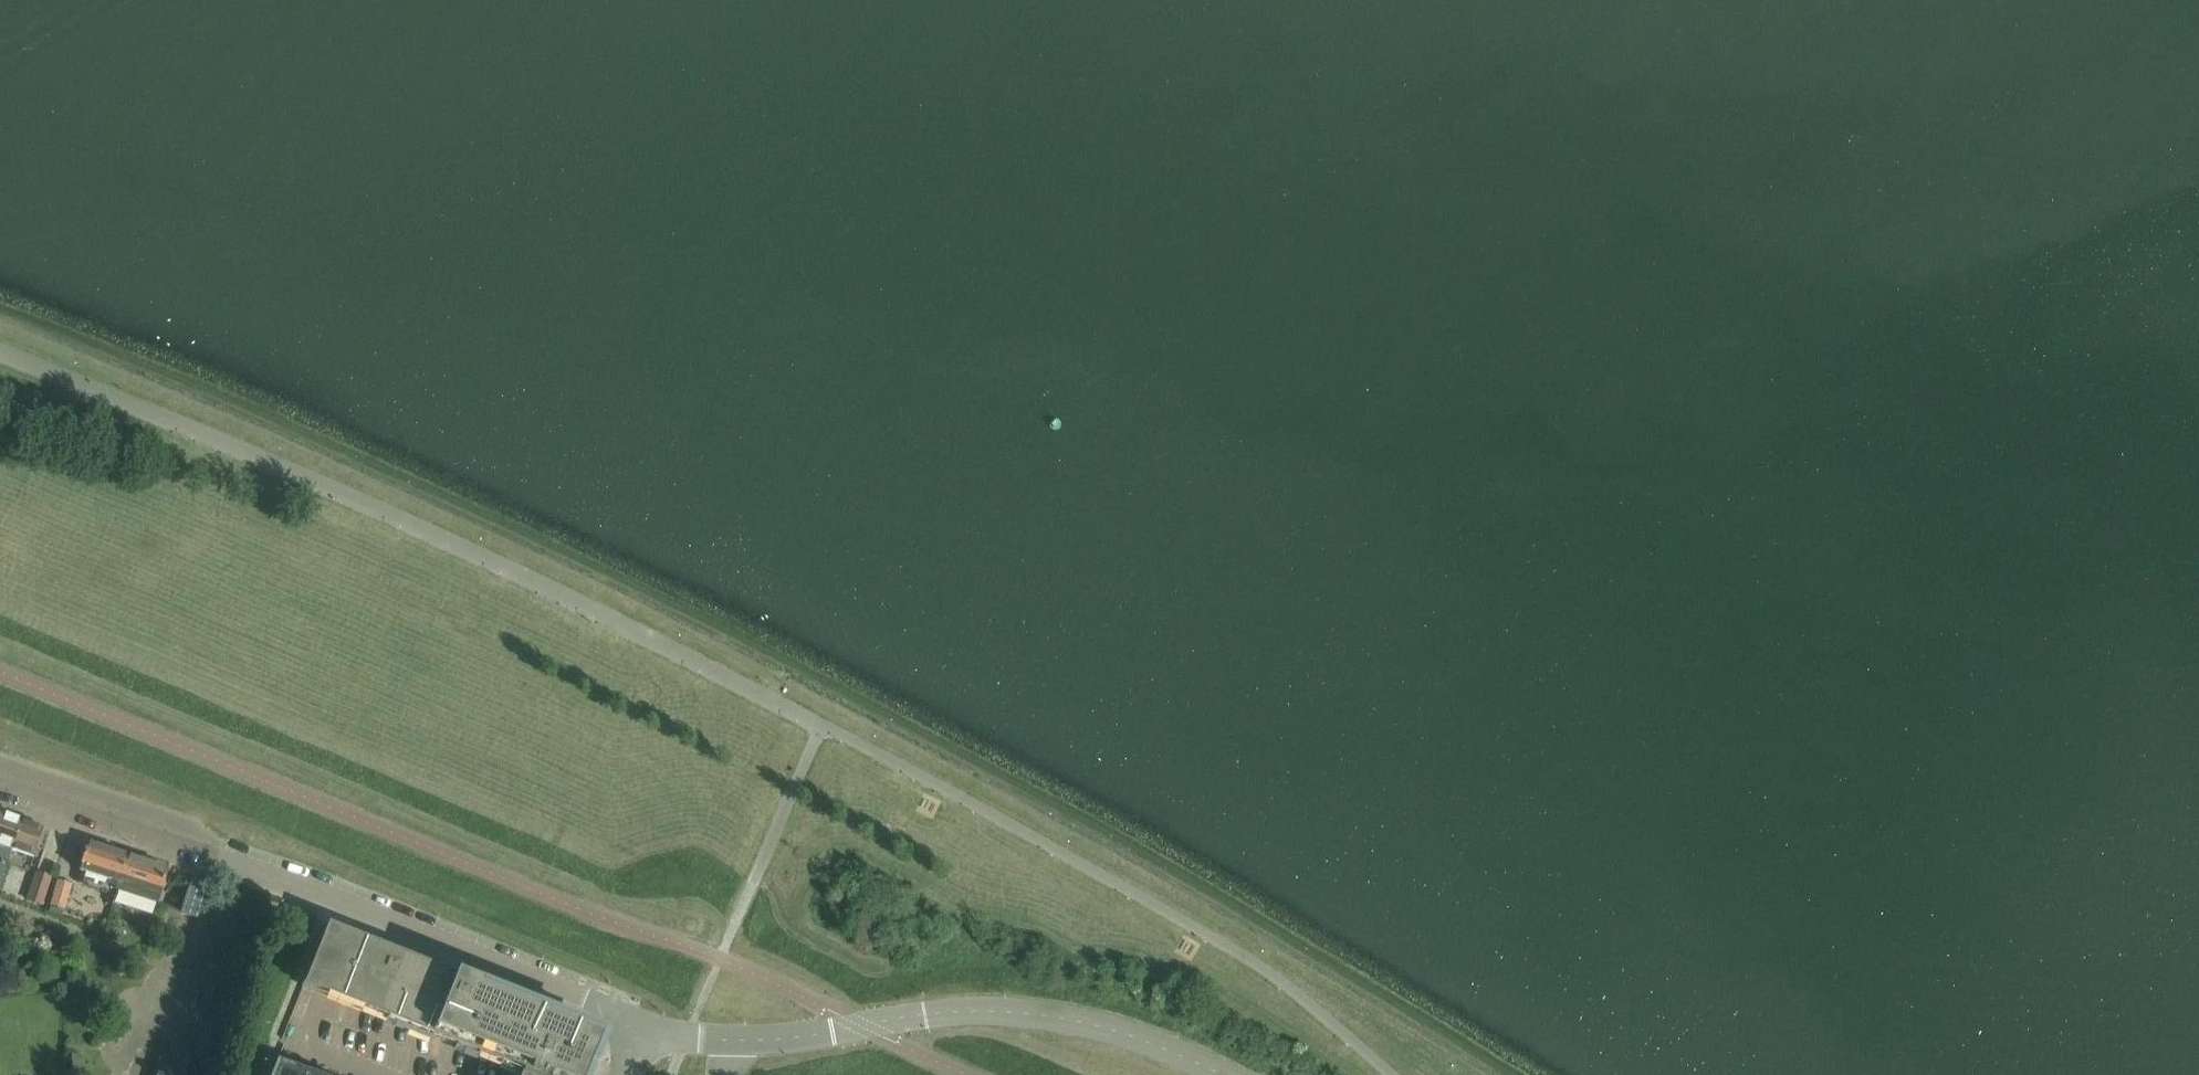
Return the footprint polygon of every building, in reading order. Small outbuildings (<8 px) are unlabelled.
[(0,817),(0,847),(12,851),(22,822),(1,815),(0,817)] [(43,830),(22,822),(12,851),(34,859),(43,830)] [(128,858),(87,845),(79,873),(119,886),(128,858)] [(159,898),(162,889),(167,871),(128,858),(119,886),(112,907),(150,919),(155,906),(156,906),(159,898)] [(43,908),(47,897),(53,879),(38,874),(28,903),(43,908)] [(72,885),(58,881),(50,908),(64,911),(72,885)] [(207,888),(192,883),(182,914),(197,919),(207,888)] [(596,1067),(594,1066),(594,1064),(594,1061),(604,1038),(570,1024),(557,1019),(484,989),(481,988),(482,985),(458,975),(457,978),(404,957),(327,926),(303,988),(521,1074),(592,1074),(596,1067)] [(225,980),(213,1013),(234,1021),(246,987),(225,980)] [(157,1074),(204,1074),(207,1067),(214,1070),(215,1070),(216,1069),(219,1057),(230,1025),(200,1016),(195,1033),(190,1047),(176,1042),(170,1062),(163,1060),(162,1060),(162,1061),(158,1072),(157,1074)] [(79,1074),(79,1055),(67,1055),(67,1074),(79,1074)] [(277,1063),(272,1074),(300,1074),(302,1069),(278,1060),(277,1063)]
